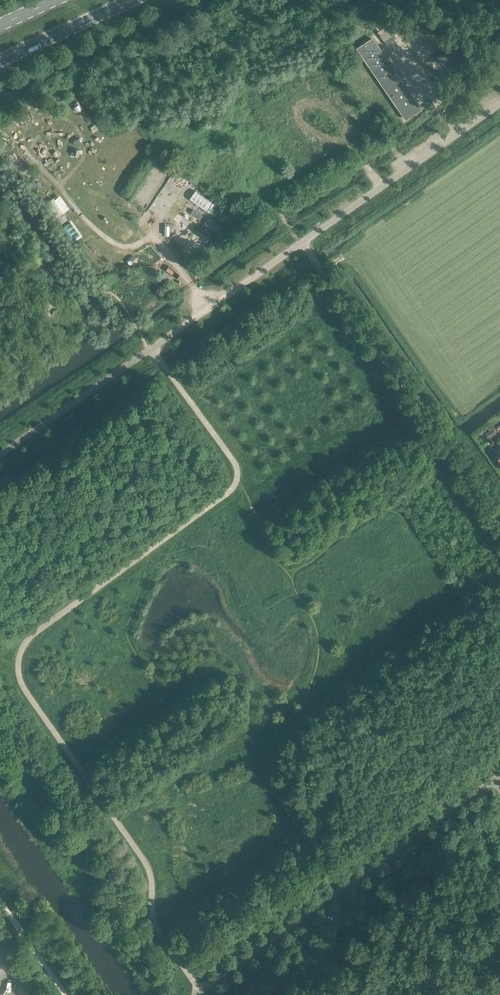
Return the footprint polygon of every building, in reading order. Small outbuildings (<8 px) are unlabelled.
[(420,109),(372,39),(358,48),(406,118),(420,109)] [(356,98),(352,101),(358,111),(362,108),(356,98)] [(347,104),(343,107),(350,117),(354,114),(347,104)] [(350,158),(340,165),(343,169),(353,162),(350,158)] [(143,216),(148,210),(175,170),(174,169),(172,171),(156,160),(129,200),(146,212),(143,216)] [(211,201),(195,190),(189,198),(205,209),(211,201)] [(193,210),(191,214),(199,220),(202,216),(193,210)] [(208,218),(204,223),(212,230),(216,224),(208,218)] [(489,439),(497,433),(494,429),(486,435),(489,439)]
